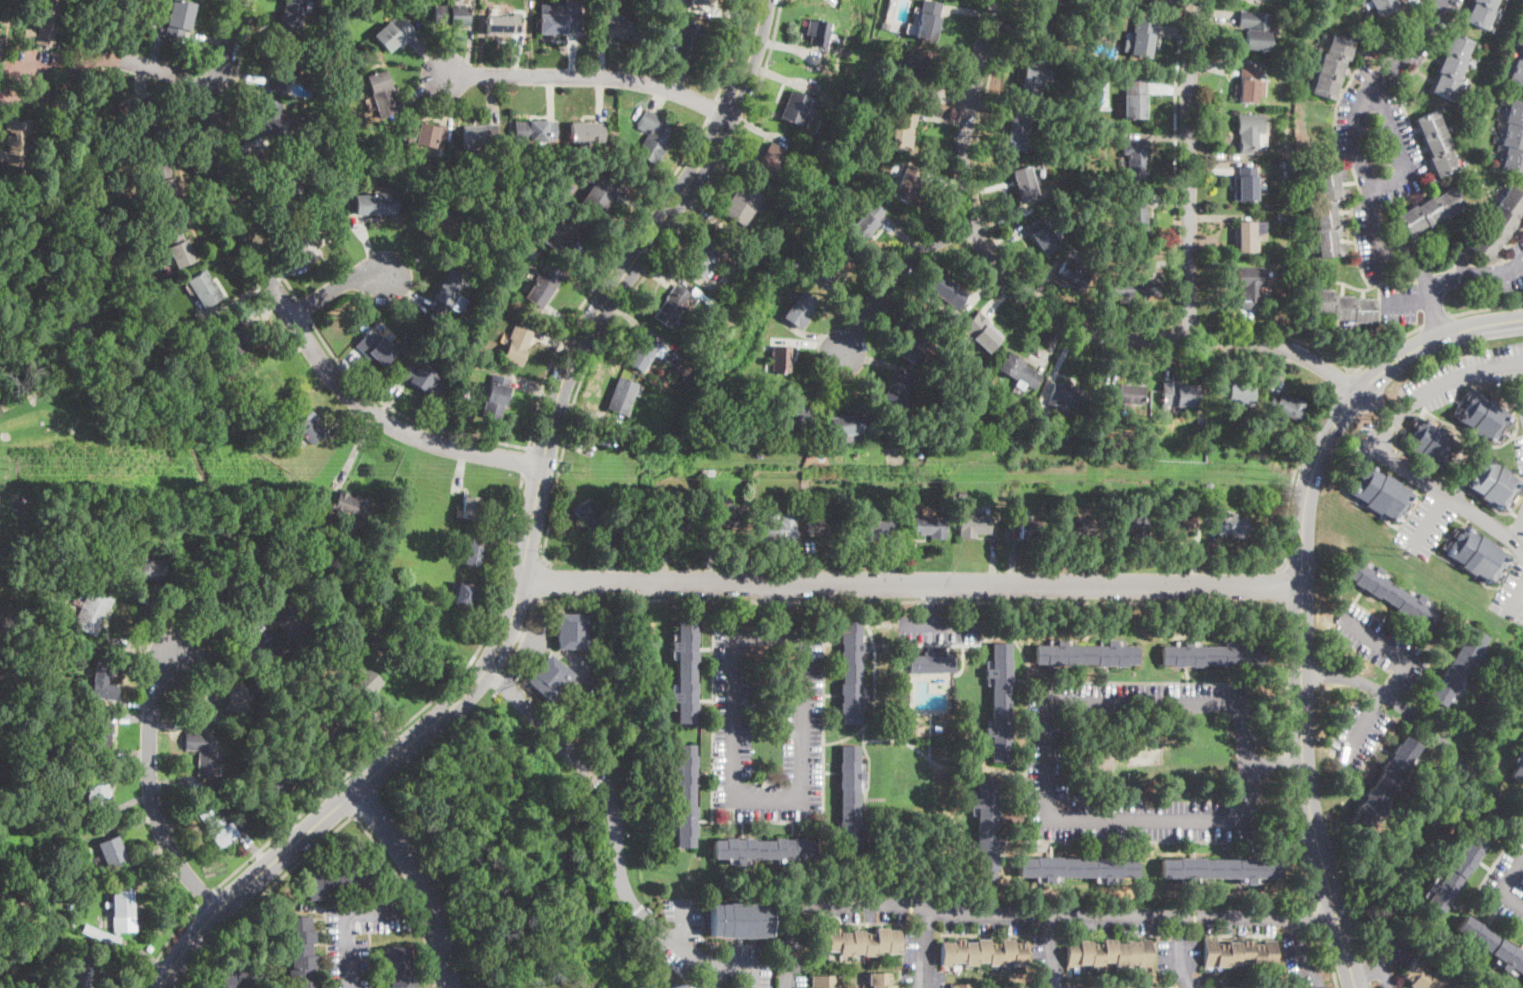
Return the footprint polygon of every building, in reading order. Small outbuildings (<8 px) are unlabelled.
[(42,1),(42,0),(62,0),(52,47),(35,44),(36,38),(33,37),(33,39),(23,37),(24,29),(35,31),(34,33),(38,34),(41,18),(46,19),(48,10),(40,9),(41,1),(42,1)] [(165,34),(172,0),(177,0),(196,4),(190,30),(184,29),(183,38),(165,34)] [(281,28),(287,0),(306,0),(298,32),(281,28)] [(940,16),(935,40),(915,36),(923,0),(942,4),(940,16)] [(1378,17),(1369,0),(1395,0),(1398,6),(1378,17)] [(1471,1),(1471,0),(1498,0),(1493,9),(1495,11),(1486,29),(1486,30),(1465,20),(1473,2),(1471,1)] [(580,2),(580,18),(580,34),(539,34),(539,14),(566,14),(565,2),(580,2)] [(452,26),(447,26),(447,24),(433,24),(433,6),(466,5),(467,25),(452,26)] [(1269,17),(1267,35),(1266,51),(1242,49),(1244,29),(1249,30),(1249,27),(1239,26),(1240,12),(1240,11),(1269,14),(1269,17)] [(407,42),(402,46),(400,48),(397,45),(389,52),(375,35),(402,13),(418,33),(407,42)] [(521,14),(520,33),(512,33),(512,35),(486,34),(487,17),(487,16),(511,17),(512,14),(521,14)] [(648,23),(644,43),(608,37),(612,17),(648,23)] [(658,19),(656,29),(650,28),(651,18),(658,19)] [(826,44),(825,48),(808,45),(810,36),(805,35),(809,18),(830,22),(826,44)] [(1153,35),(1151,44),(1149,58),(1122,52),(1124,39),(1132,41),(1136,18),(1155,22),(1153,35)] [(705,27),(697,50),(695,49),(690,62),(671,56),(672,55),(665,53),(667,45),(675,47),(677,43),(675,43),(683,19),(705,27)] [(887,29),(879,27),(881,20),(889,22),(887,29)] [(1452,101),(1452,102),(1431,93),(1439,73),(1437,72),(1445,53),(1443,52),(1452,32),(1473,41),(1464,60),(1467,61),(1458,80),(1461,82),(1452,101)] [(1351,49),(1349,54),(1347,61),(1345,60),(1334,100),(1312,93),(1323,53),(1325,54),(1331,34),(1353,40),(1351,49)] [(663,44),(661,52),(655,50),(658,42),(663,44)] [(287,80),(287,82),(267,78),(276,46),(293,50),(287,80)] [(1519,60),(1522,51),(1522,87),(1508,81),(1517,59),(1519,60)] [(924,86),(924,88),(903,85),(906,64),(900,63),(901,52),(928,55),(924,86)] [(1041,58),(1031,99),(1017,95),(1028,55),(1041,58)] [(1257,95),(1256,104),(1238,103),(1241,67),(1241,65),(1259,66),(1257,95)] [(390,116),(380,119),(366,75),(386,69),(397,102),(394,104),(397,113),(390,116)] [(1147,117),(1126,118),(1125,79),(1146,79),(1147,117)] [(800,124),(779,117),(789,91),(809,99),(800,124)] [(154,139),(145,142),(132,101),(137,99),(151,95),(164,135),(154,139)] [(1510,99),(1522,103),(1522,174),(1501,169),(1506,146),(1501,145),(1507,123),(1504,122),(1510,99)] [(264,100),(266,100),(280,103),(278,117),(281,118),(275,145),(247,139),(253,112),(262,114),(264,100)] [(664,148),(653,165),(636,153),(647,134),(636,128),(637,125),(635,123),(644,108),(675,126),(663,145),(665,147),(664,148)] [(918,113),(917,120),(910,155),(889,151),(896,115),(908,117),(909,110),(918,111),(918,113)] [(1458,169),(1437,177),(1429,158),(1431,157),(1415,119),(1436,110),(1453,149),(1450,150),(1458,169)] [(1026,136),(1024,153),(1005,150),(1010,114),(1029,116),(1026,136)] [(1258,133),(1258,146),(1258,150),(1251,150),(1251,154),(1239,154),(1239,133),(1237,133),(1237,114),(1264,114),(1264,133),(1258,133)] [(7,162),(0,161),(0,152),(8,153),(9,146),(5,146),(7,130),(6,130),(7,119),(32,122),(31,132),(31,134),(26,133),(25,138),(22,138),(21,147),(28,148),(25,168),(6,165),(7,162)] [(562,138),(514,140),(513,122),(527,122),(527,120),(561,119),(562,138)] [(603,120),(604,140),(604,141),(578,142),(578,139),(566,139),(565,120),(603,120)] [(405,121),(417,124),(417,122),(438,128),(439,124),(448,126),(443,147),(434,144),(433,148),(418,144),(416,154),(398,149),(405,121)] [(472,150),(464,151),(462,131),(498,128),(500,143),(491,143),(492,148),(472,150)] [(1145,152),(1145,163),(1146,180),(1127,180),(1126,155),(1123,155),(1123,139),(1145,139),(1145,152)] [(774,179),(773,181),(756,172),(771,143),(787,152),(774,179)] [(291,160),(292,167),(300,166),(303,177),(297,177),(299,191),(276,195),(272,177),(270,178),(268,164),(291,158),(291,160)] [(179,202),(160,207),(151,169),(170,164),(179,202)] [(916,195),(914,200),(910,198),(907,204),(891,195),(892,194),(907,165),(923,174),(917,186),(920,187),(916,195)] [(1035,198),(1021,202),(1011,170),(1028,165),(1037,197),(1035,198)] [(1256,201),(1233,201),(1234,175),(1238,175),(1238,167),(1256,167),(1256,201)] [(621,179),(616,187),(597,218),(579,207),(592,184),(594,186),(606,169),(621,179)] [(1340,188),(1347,187),(1348,199),(1342,199),(1343,208),(1336,209),(1337,217),(1344,216),(1345,227),(1343,227),(1344,237),(1338,237),(1339,245),(1345,244),(1346,255),(1318,258),(1315,230),(1317,229),(1314,201),(1320,201),(1317,173),(1345,170),(1346,180),(1340,181),(1340,188)] [(848,181),(843,186),(839,182),(844,177),(848,181)] [(744,226),(743,227),(722,211),(743,182),(764,197),(744,226)] [(1452,186),(1465,206),(1446,218),(1445,216),(1428,227),(1426,225),(1409,236),(1397,217),(1415,205),(1416,206),(1433,195),(1435,198),(1452,186)] [(1511,186),(1522,195),(1522,209),(1522,210),(1521,209),(1518,212),(1520,214),(1513,223),(1515,225),(1510,232),(1508,230),(1506,234),(1508,235),(1503,242),(1500,240),(1498,244),(1499,245),(1494,251),(1493,250),(1491,254),(1492,255),(1487,261),(1468,247),(1498,208),(1495,206),(1511,186)] [(511,196),(505,199),(503,192),(508,189),(511,196)] [(362,215),(356,215),(356,195),(399,194),(400,213),(362,215)] [(1145,231),(1125,231),(1125,198),(1145,198),(1145,231)] [(864,239),(861,242),(848,229),(873,201),(885,212),(864,239)] [(445,206),(453,217),(460,212),(464,218),(458,222),(463,230),(449,240),(448,239),(432,215),(445,206)] [(570,211),(589,227),(580,240),(577,238),(563,257),(546,244),(556,230),(555,229),(556,228),(555,227),(560,220),(562,222),(570,211)] [(181,227),(182,229),(180,230),(194,260),(175,269),(171,260),(164,263),(158,251),(171,246),(163,229),(160,230),(156,222),(174,213),(181,227)] [(1045,222),(1051,233),(1057,229),(1063,239),(1057,243),(1059,245),(1043,255),(1025,226),(1041,216),(1045,222)] [(327,226),(319,230),(315,222),(323,218),(327,226)] [(1265,238),(1265,240),(1258,240),(1258,252),(1238,252),(1238,243),(1233,243),(1233,227),(1238,227),(1238,221),(1258,221),(1257,232),(1265,232),(1265,238)] [(322,256),(305,267),(287,239),(303,229),(304,228),(322,256)] [(703,276),(701,278),(684,266),(707,233),(725,246),(703,276)] [(845,272),(835,285),(819,273),(836,249),(853,262),(845,272)] [(1092,272),(1082,288),(1057,273),(1061,267),(1067,256),(1092,272)] [(546,304),(543,309),(525,298),(546,263),(564,274),(546,304)] [(1259,286),(1259,302),(1259,303),(1252,303),(1252,309),(1240,309),(1240,292),(1244,292),(1244,287),(1238,287),(1238,267),(1264,267),(1264,286),(1259,286)] [(469,301),(460,314),(432,299),(451,268),(466,277),(457,293),(469,301)] [(206,307),(204,309),(187,281),(205,270),(222,297),(206,307)] [(958,309),(926,288),(936,272),(968,294),(958,309)] [(1146,299),(1105,299),(1105,280),(1146,280),(1146,299)] [(690,297),(668,328),(653,317),(675,286),(690,297)] [(801,329),(800,330),(782,318),(800,291),(815,302),(807,313),(810,315),(801,329)] [(1333,291),(1333,297),(1354,297),(1354,299),(1374,299),(1374,322),(1353,322),(1353,320),(1332,319),(1332,313),(1312,313),(1312,291),(1333,291)] [(1002,336),(998,341),(988,352),(973,337),(964,346),(955,337),(977,312),(1002,336)] [(932,337),(913,364),(896,352),(914,324),(932,337)] [(529,352),(523,367),(505,359),(520,326),(532,332),(524,350),(529,352)] [(396,350),(381,366),(373,359),(371,361),(355,346),(373,327),(396,350)] [(665,350),(659,359),(652,354),(639,372),(625,362),(643,335),(665,350)] [(792,381),(773,381),(772,347),(791,347),(792,381)] [(1042,375),(1034,389),(1014,378),(1012,380),(997,371),(1007,352),(1023,361),(1022,363),(1042,375)] [(697,366),(689,379),(674,369),(683,356),(697,366)] [(410,364),(418,369),(420,365),(448,383),(438,399),(425,391),(423,395),(401,380),(400,380),(410,364)] [(511,378),(509,386),(501,420),(481,416),(485,397),(479,395),(482,380),(490,382),(493,374),(511,378)] [(911,386),(894,411),(880,401),(898,376),(911,386)] [(638,384),(626,417),(607,410),(607,409),(619,377),(638,384)] [(1249,406),(1249,407),(1212,399),(1216,379),(1253,387),(1249,406)] [(1174,381),(1175,386),(1197,385),(1198,406),(1175,407),(1175,404),(1166,405),(1166,409),(1161,409),(1161,382),(1174,381)] [(1055,383),(1060,385),(1061,383),(1089,393),(1082,411),(1068,406),(1065,414),(1054,410),(1055,407),(1047,404),(1055,383)] [(1150,387),(1150,406),(1108,404),(1109,389),(1109,385),(1150,387)] [(1453,414),(1468,387),(1508,410),(1505,416),(1500,425),(1491,440),(1453,414)] [(814,412),(804,423),(801,427),(791,419),(785,426),(777,419),(783,413),(778,408),(792,393),(814,412)] [(1294,399),(1305,404),(1298,420),(1287,415),(1279,412),(1268,406),(1272,397),(1278,399),(1279,396),(1280,393),(1281,393),(1290,397),(1294,399)] [(317,417),(316,418),(315,419),(326,431),(325,432),(327,433),(323,437),(321,435),(311,446),(299,433),(300,431),(288,419),(304,404),(317,417)] [(852,415),(853,417),(864,416),(866,433),(851,434),(852,442),(840,443),(839,436),(830,436),(828,418),(852,415)] [(1044,424),(1041,434),(1030,431),(1032,424),(1035,417),(1046,421),(1044,424)] [(1443,458),(1437,468),(1403,445),(1422,419),(1454,442),(1443,458)] [(618,433),(616,447),(586,441),(589,427),(618,433)] [(794,442),(792,445),(784,437),(792,427),(798,432),(792,440),(794,442)] [(1020,432),(1016,443),(1008,440),(1013,429),(1020,432)] [(1501,508),(1501,509),(1468,487),(1486,460),(1519,482),(1501,508)] [(1396,519),(1394,521),(1349,494),(1366,466),(1411,494),(1396,519)] [(1212,483),(1211,491),(1204,491),(1204,483),(1212,483)] [(352,497),(355,498),(357,494),(372,500),(365,521),(355,517),(354,522),(350,521),(351,519),(348,518),(349,516),(334,510),(341,491),(349,494),(349,496),(352,497)] [(1069,496),(1068,504),(1059,503),(1060,495),(1069,496)] [(598,512),(614,536),(598,545),(583,520),(580,522),(571,508),(589,497),(598,512)] [(479,511),(478,519),(461,518),(462,498),(479,498),(479,511)] [(714,527),(712,527),(711,508),(745,505),(746,525),(714,527)] [(1132,506),(1133,518),(1142,518),(1143,539),(1129,540),(1129,534),(1116,535),(1115,517),(1120,516),(1119,506),(1132,506)] [(893,519),(893,530),(888,530),(888,537),(876,536),(876,541),(859,540),(860,520),(870,521),(871,510),(890,511),(890,519),(893,519)] [(779,521),(781,521),(781,513),(795,514),(795,540),(763,539),(764,513),(779,513),(779,521)] [(824,514),(824,517),(841,517),(841,536),(810,536),(810,517),(815,517),(816,514),(824,514)] [(943,517),(943,539),(929,538),(929,536),(913,536),(913,524),(910,524),(911,518),(914,518),(914,516),(921,515),(921,518),(931,518),(931,514),(936,514),(936,517),(943,517)] [(681,515),(683,538),(665,539),(664,525),(661,525),(661,522),(664,522),(663,515),(681,515)] [(1248,515),(1248,538),(1232,539),(1232,534),(1216,534),(1215,520),(1215,516),(1248,515)] [(991,525),(991,533),(974,533),(974,538),(958,538),(958,516),(991,516),(991,525)] [(1077,538),(1061,539),(1060,519),(1095,518),(1095,538),(1077,538)] [(1179,539),(1162,539),(1162,518),(1191,518),(1191,535),(1179,535),(1179,539)] [(1035,526),(1034,541),(1017,541),(1017,540),(1017,525),(1035,526)] [(1490,580),(1488,584),(1445,555),(1463,527),(1506,556),(1490,580)] [(280,548),(275,556),(268,552),(273,543),(280,548)] [(483,548),(482,554),(479,567),(464,564),(465,558),(460,557),(462,548),(466,549),(467,544),(483,548)] [(155,578),(133,583),(128,567),(161,559),(165,575),(155,578)] [(1354,560),(1373,572),(1376,566),(1383,570),(1380,575),(1416,598),(1419,593),(1426,597),(1422,603),(1440,614),(1431,630),(1345,575),(1354,560)] [(472,600),(470,608),(454,603),(460,582),(476,587),(472,600)] [(116,597),(109,612),(107,611),(102,620),(103,621),(96,635),(74,625),(93,586),(116,597)] [(590,614),(590,627),(586,627),(586,637),(590,637),(590,649),(559,649),(560,614),(590,614)] [(698,632),(698,643),(696,643),(696,651),(697,651),(697,662),(694,662),(694,682),(697,682),(697,694),(695,694),(695,702),(697,702),(696,713),(694,713),(694,724),(676,724),(676,709),(670,709),(670,685),(676,685),(676,660),(671,660),(670,635),(677,635),(677,621),(695,621),(695,632),(698,632)] [(862,622),(861,636),(861,643),(868,643),(867,652),(862,652),(861,694),(867,694),(867,703),(861,703),(860,724),(843,724),(843,714),(841,713),(841,703),(842,703),(843,695),(841,695),(841,684),(843,684),(844,662),(842,662),(842,652),(843,652),(843,644),(842,644),(842,634),(844,634),(844,622),(862,622)] [(1486,648),(1472,669),(1468,665),(1460,678),(1464,684),(1451,703),(1447,700),(1441,707),(1427,697),(1471,628),(1486,638),(1481,644),(1486,648)] [(1097,646),(1106,646),(1106,639),(1115,640),(1115,646),(1137,646),(1137,664),(1126,664),(1126,666),(1115,666),(1115,665),(1107,665),(1107,666),(1096,666),(1096,664),(1075,664),(1075,666),(1046,666),(1046,664),(1035,664),(1035,646),(1056,646),(1056,639),(1065,639),(1065,646),(1097,646)] [(1243,642),(1243,647),(1264,647),(1264,665),(1253,665),(1253,667),(1223,667),(1223,665),(1202,665),(1202,667),(1173,667),(1173,665),(1162,664),(1162,646),(1183,646),(1183,641),(1191,641),(1191,646),(1234,647),(1234,640),(1243,641),(1243,642)] [(1010,678),(1010,734),(1011,762),(991,762),(991,745),(985,745),(986,720),(991,720),(992,684),(986,684),(986,661),(992,661),(991,643),(1010,644),(1010,678)] [(933,647),(933,656),(949,656),(950,673),(910,674),(910,671),(910,656),(924,656),(923,652),(926,652),(926,647),(933,647)] [(574,675),(566,684),(563,682),(557,689),(559,692),(551,702),(527,682),(550,655),(574,675)] [(118,686),(115,701),(90,696),(97,660),(111,663),(107,684),(118,686)] [(364,701),(363,702),(347,684),(367,666),(383,683),(364,701)] [(249,704),(243,717),(225,709),(230,698),(228,697),(234,681),(254,689),(248,704),(249,704)] [(110,746),(110,751),(90,750),(91,723),(111,724),(110,746)] [(215,776),(215,777),(198,776),(199,751),(186,751),(187,732),(217,734),(215,776)] [(1404,736),(1420,745),(1409,763),(1414,767),(1409,774),(1403,770),(1382,805),(1386,808),(1381,816),(1376,812),(1363,833),(1349,822),(1354,813),(1353,812),(1359,802),(1360,802),(1364,796),(1363,795),(1369,787),(1371,788),(1382,770),(1380,769),(1396,744),(1398,745),(1404,736)] [(694,751),(694,756),(696,756),(696,767),(694,767),(695,775),(696,775),(696,785),(694,785),(694,806),(696,806),(696,817),(694,817),(694,825),(696,825),(696,836),(693,836),(693,846),(675,847),(675,834),(670,834),(669,809),(675,809),(675,784),(670,784),(670,758),(675,758),(675,745),(694,745),(694,751)] [(859,751),(859,764),(863,764),(863,788),(859,788),(858,823),(864,823),(864,848),(858,847),(858,864),(840,864),(840,847),(839,847),(839,822),(841,822),(841,805),(840,805),(840,762),(841,745),(859,746),(859,751)] [(1513,760),(1522,745),(1522,785),(1509,775),(1517,765),(1513,760)] [(997,805),(997,807),(998,807),(998,817),(995,817),(995,839),(998,839),(998,850),(996,850),(996,858),(998,858),(998,869),(995,869),(995,879),(977,879),(977,866),(971,866),(971,858),(970,858),(970,849),(972,849),(972,841),(977,841),(977,816),(972,816),(972,807),(971,807),(971,798),(972,798),(972,790),(977,791),(977,778),(997,778),(997,805)] [(107,805),(107,807),(86,806),(87,779),(107,780),(107,805)] [(222,818),(227,824),(229,822),(238,835),(222,846),(199,815),(213,806),(222,818)] [(1491,836),(1476,859),(1434,921),(1419,911),(1431,893),(1425,889),(1430,882),(1436,886),(1459,851),(1454,847),(1458,840),(1463,843),(1475,825),(1491,836)] [(122,864),(110,869),(100,842),(115,837),(118,836),(127,862),(122,864)] [(805,839),(805,841),(816,841),(816,859),(795,859),(795,865),(787,865),(787,860),(744,859),(744,866),(736,865),(736,859),(712,859),(712,841),(725,841),(725,839),(736,839),(736,840),(744,840),(744,839),(755,839),(755,841),(776,841),(776,839),(786,839),(786,840),(794,841),(794,839),(805,839)] [(1135,859),(1135,877),(1110,877),(1110,883),(1102,883),(1102,877),(1051,877),(1051,883),(1043,883),(1043,877),(1018,877),(1018,859),(1135,859)] [(1278,860),(1278,878),(1253,878),(1253,884),(1245,884),(1245,879),(1194,878),(1194,885),(1186,885),(1186,879),(1161,879),(1161,859),(1278,860)] [(358,864),(358,868),(372,867),(374,893),(360,894),(360,890),(347,891),(335,892),(335,895),(322,895),(323,900),(307,901),(305,875),(321,874),(320,870),(333,869),(333,867),(345,866),(345,865),(358,864)] [(122,932),(115,932),(113,892),(133,891),(135,931),(122,932)] [(737,937),(711,937),(711,905),(771,905),(771,937),(737,937)] [(1518,950),(1522,953),(1522,976),(1509,967),(1506,972),(1499,967),(1502,962),(1476,944),(1473,949),(1465,944),(1468,940),(1455,931),(1466,915),(1518,950)] [(318,981),(318,987),(294,987),(294,983),(289,983),(288,970),(292,970),(292,957),(287,958),(287,945),(290,945),(290,932),(287,932),(286,919),(311,917),(311,921),(312,930),(316,930),(316,943),(312,943),(313,956),(317,956),(318,969),(314,969),(314,981),(318,981)] [(121,936),(117,947),(81,932),(85,922),(104,931),(121,936)] [(45,923),(46,930),(49,929),(51,941),(41,942),(39,924),(45,923)] [(844,933),(852,933),(852,931),(864,931),(864,938),(876,938),(876,928),(888,929),(888,931),(900,931),(900,954),(887,953),(887,952),(877,952),(877,956),(863,956),(863,955),(862,954),(853,954),(853,956),(839,956),(839,952),(827,951),(827,948),(817,947),(817,925),(829,925),(828,933),(844,933)] [(988,939),(988,945),(1000,945),(1000,939),(1013,939),(1013,943),(1024,943),(1024,967),(1013,966),(1013,963),(1000,963),(1000,965),(988,965),(988,962),(976,962),(976,965),(964,965),(964,963),(952,962),(952,966),(940,966),(941,942),(953,942),(953,940),(963,940),(963,943),(977,943),(977,939),(988,939)] [(1114,942),(1139,942),(1139,940),(1150,940),(1150,966),(1138,966),(1138,965),(1126,965),(1126,967),(1114,967),(1114,963),(1102,963),(1102,967),(1090,967),(1090,964),(1079,964),(1079,967),(1067,967),(1067,939),(1077,939),(1077,943),(1102,943),(1102,939),(1114,939),(1114,942)] [(1216,939),(1216,944),(1227,944),(1227,941),(1252,941),(1252,946),(1264,946),(1264,940),(1276,940),(1276,967),(1251,967),(1251,963),(1239,963),(1239,965),(1227,965),(1227,967),(1204,967),(1204,939),(1216,939)] [(414,973),(415,987),(389,987),(389,975),(385,975),(384,949),(409,947),(410,971),(411,973),(414,973)] [(96,974),(91,987),(80,987),(71,984),(73,980),(76,982),(87,955),(101,961),(102,958),(114,963),(107,979),(96,974)] [(1441,982),(1450,987),(1411,987),(1408,986),(1411,982),(1401,976),(1415,956),(1425,963),(1423,967),(1431,973),(1433,970),(1444,978),(1441,982)] [(261,969),(262,987),(210,987),(208,969),(222,968),(222,971),(235,970),(235,966),(247,965),(247,970),(261,969)] [(894,985),(894,987),(872,987),(872,986),(869,986),(869,973),(889,973),(889,982),(889,985),(894,985)] [(816,987),(812,987),(812,976),(838,976),(838,987),(816,987)]
